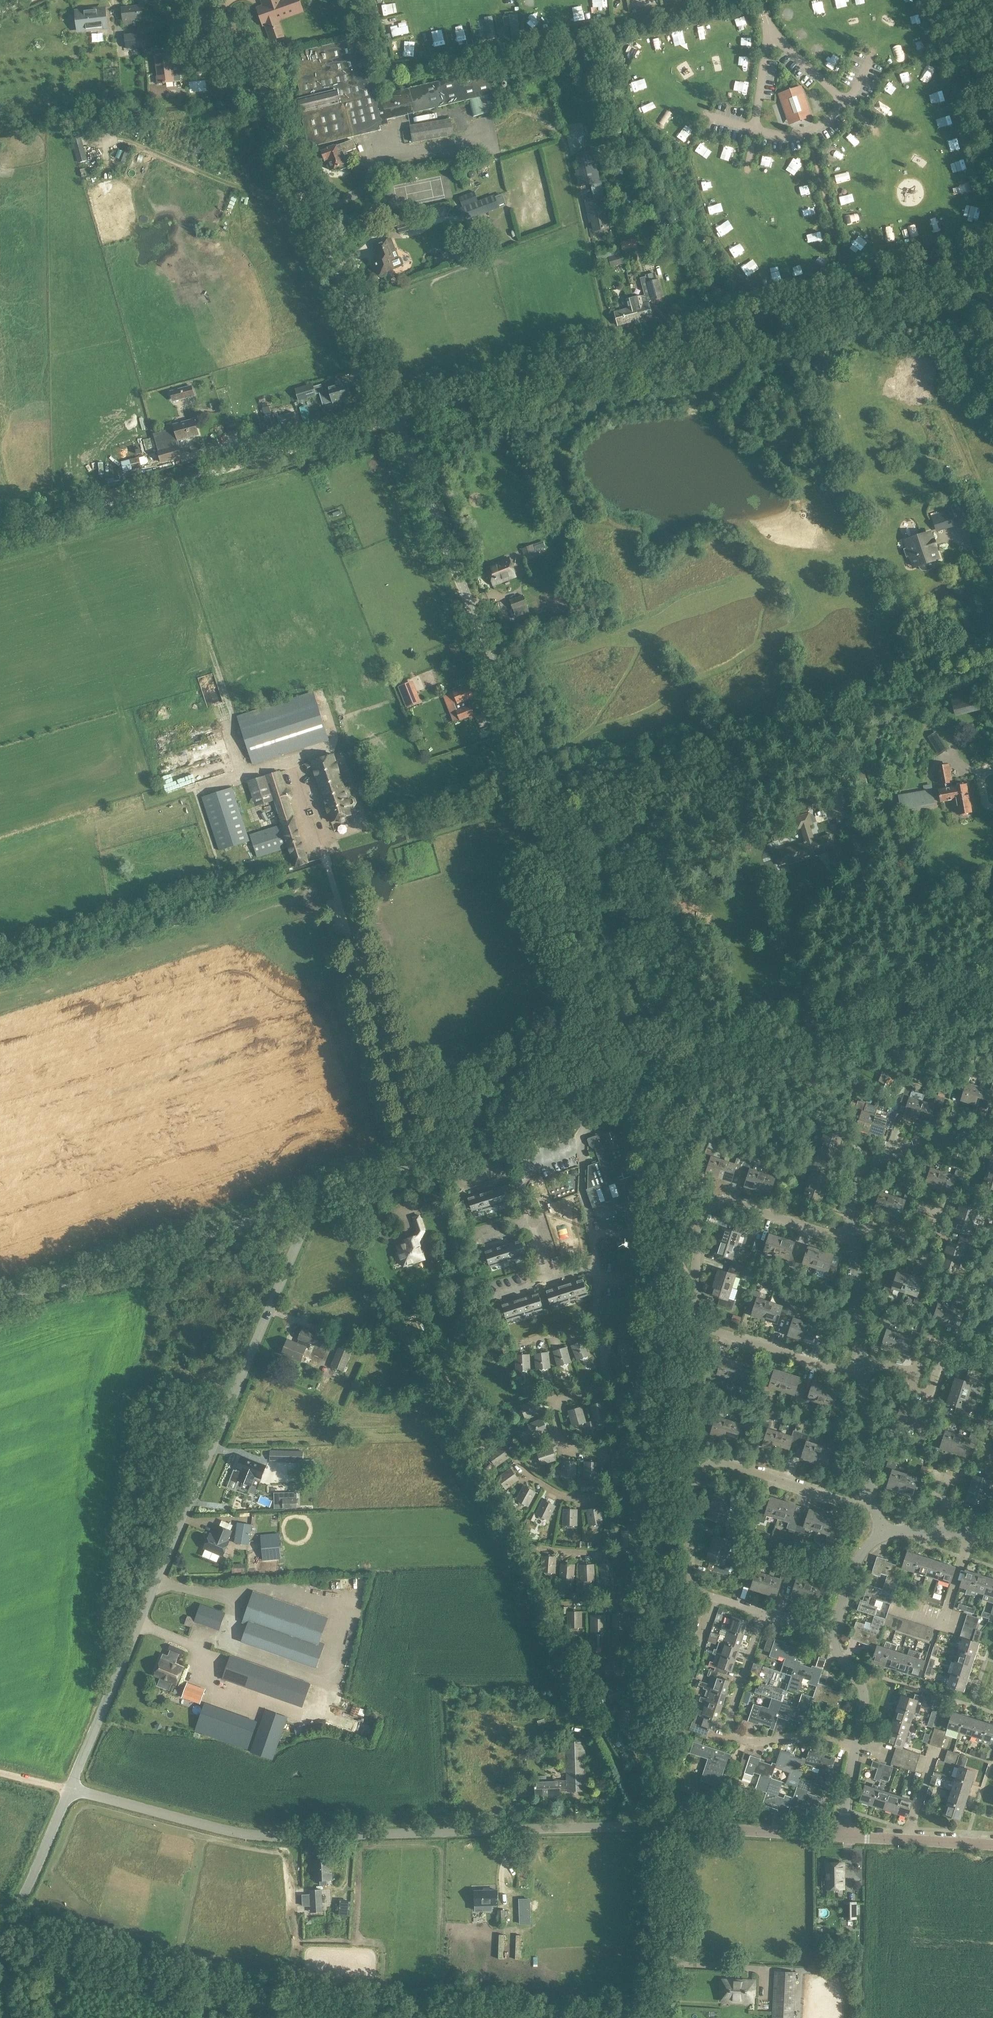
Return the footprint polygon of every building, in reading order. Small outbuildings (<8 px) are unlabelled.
[(300,6),(298,0),(282,0),(280,1),(280,0),(267,0),(271,10),(261,13),(271,41),(283,37),(277,22),(303,13),(300,6)] [(607,7),(606,0),(591,0),(592,8),(607,7)] [(631,10),(639,10),(638,0),(630,0),(631,10)] [(811,10),(820,10),(820,0),(811,0),(811,10)] [(391,15),(390,5),(382,7),(383,16),(391,15)] [(144,20),(142,6),(122,8),(124,22),(125,28),(133,27),(132,21),(144,20)] [(786,19),(790,9),(784,6),(780,16),(786,19)] [(104,9),(76,11),(78,31),(106,29),(104,9)] [(512,37),(520,36),(517,15),(509,16),(512,37)] [(729,21),(733,31),(747,25),(743,15),(729,21)] [(913,31),(923,27),(917,16),(908,20),(913,31)] [(485,18),(487,40),(496,39),(493,17),(485,18)] [(799,25),(791,32),(800,41),(807,34),(799,25)] [(407,26),(397,28),(397,27),(389,28),(392,37),(408,33),(407,26)] [(436,30),(440,47),(446,45),(442,28),(436,30)] [(674,41),(684,37),(682,28),(671,32),(674,41)] [(455,35),(458,45),(467,43),(465,33),(455,35)] [(125,36),(126,48),(150,46),(149,34),(125,36)] [(648,37),(651,47),(661,45),(658,34),(648,37)] [(737,34),(735,47),(748,49),(750,36),(737,34)] [(387,121),(433,110),(469,101),(473,117),(501,110),(497,94),(491,69),(433,83),(382,96),(367,36),(290,55),(301,100),(298,100),(304,122),(302,122),(308,148),(353,138),(352,137),(381,130),(380,127),(388,125),(387,121)] [(413,56),(412,42),(401,43),(402,57),(413,56)] [(814,57),(822,53),(816,43),(809,47),(814,57)] [(916,47),(918,59),(926,58),(924,46),(916,47)] [(897,65),(906,62),(903,52),(894,54),(897,65)] [(179,66),(167,67),(166,55),(156,56),(159,84),(181,81),(179,66)] [(823,63),(832,73),(839,67),(830,57),(823,63)] [(749,58),(739,58),(739,71),(748,71),(749,58)] [(927,68),(922,76),(932,83),(937,74),(927,68)] [(898,76),(903,88),(912,85),(907,73),(898,76)] [(633,94),(643,91),(640,80),(630,83),(633,94)] [(736,82),(737,92),(747,91),(747,82),(736,82)] [(194,88),(194,96),(211,94),(210,83),(193,84),(194,88)] [(889,98),(895,88),(887,83),(881,93),(889,98)] [(779,94),(790,125),(812,117),(801,86),(779,94)] [(934,96),(936,108),(945,107),(944,95),(934,96)] [(879,116),(885,108),(877,102),(871,110),(879,116)] [(947,134),(954,131),(950,119),(943,122),(947,134)] [(451,120),(410,127),(413,144),(454,137),(451,120)] [(665,120),(656,122),(657,129),(666,127),(665,120)] [(88,161),(81,138),(97,136),(95,123),(70,126),(71,139),(78,163),(88,161)] [(675,138),(684,142),(688,132),(680,128),(675,138)] [(844,138),(851,148),(858,142),(850,133),(844,138)] [(340,167),(341,170),(348,168),(347,164),(348,164),(345,156),(347,155),(347,153),(356,149),(353,141),(322,152),(326,163),(327,163),(330,170),(340,167)] [(948,145),(953,158),(962,154),(957,142),(948,145)] [(693,152),(702,158),(707,148),(698,143),(693,152)] [(721,156),(732,157),(733,147),(722,146),(721,156)] [(601,183),(593,150),(571,156),(579,188),(601,183)] [(826,158),(840,165),(844,156),(830,150),(826,158)] [(761,157),(760,167),(770,168),(771,157),(761,157)] [(794,160),(786,172),(794,176),(801,164),(794,160)] [(963,164),(955,168),(960,179),(969,175),(963,164)] [(477,167),(466,170),(471,187),(482,184),(477,167)] [(835,190),(845,187),(842,176),(832,179),(835,190)] [(709,180),(698,184),(701,194),(713,191),(709,180)] [(463,207),(478,201),(474,192),(460,197),(463,207)] [(460,208),(465,221),(499,208),(494,195),(478,201),(463,207),(460,208)] [(627,213),(625,204),(622,205),(621,196),(616,197),(618,206),(615,206),(616,215),(627,213)] [(848,197),(838,200),(842,211),(851,209),(848,197)] [(589,223),(593,223),(594,231),(608,228),(602,201),(585,204),(589,223)] [(709,219),(719,215),(716,204),(706,207),(709,219)] [(805,210),(808,221),(816,219),(814,208),(805,210)] [(405,214),(394,217),(399,234),(422,228),(419,218),(407,222),(405,214)] [(386,229),(396,225),(393,218),(384,221),(386,229)] [(722,224),(714,230),(721,240),(730,234),(722,224)] [(623,251),(637,247),(635,238),(620,242),(623,251)] [(373,267),(377,276),(379,275),(380,277),(383,278),(386,276),(388,274),(387,272),(394,269),(402,266),(403,263),(401,258),(398,256),(391,239),(375,246),(380,257),(375,259),(377,266),(373,267)] [(623,265),(620,255),(618,247),(595,254),(599,266),(605,265),(604,262),(609,261),(611,268),(623,265)] [(656,274),(646,277),(652,300),(662,298),(656,274)] [(642,305),(640,297),(634,298),(639,320),(651,317),(651,318),(652,318),(648,303),(647,303),(647,304),(642,305)] [(626,301),(628,309),(624,310),(623,310),(622,310),(626,324),(627,324),(639,320),(634,298),(626,301)] [(333,404),(340,402),(340,400),(350,397),(347,384),(329,389),(329,390),(323,391),(322,385),(313,387),(313,385),(295,389),(298,400),(316,396),(316,395),(320,393),(323,405),(332,402),(333,404)] [(173,402),(195,396),(192,385),(170,391),(173,402)] [(267,404),(262,405),(263,409),(265,417),(270,415),(272,414),(269,407),(268,407),(267,404)] [(277,413),(273,415),(275,424),(279,423),(280,428),(296,423),(293,413),(279,417),(277,413)] [(174,426),(175,429),(178,440),(178,441),(198,435),(194,420),(174,426)] [(180,457),(175,441),(178,440),(175,429),(172,430),(172,429),(154,434),(162,462),(180,457)] [(139,457),(121,462),(124,472),(141,468),(139,457)] [(949,510),(932,515),(937,530),(954,524),(949,510)] [(908,547),(904,549),(906,557),(910,555),(914,566),(917,565),(918,567),(920,569),(922,571),(924,571),(927,571),(929,571),(931,570),(933,568),(934,566),(935,564),(935,562),(934,559),(938,558),(929,532),(905,540),(908,547)] [(534,544),(521,549),(524,555),(536,550),(534,544)] [(486,567),(493,586),(516,577),(508,558),(486,567)] [(513,610),(527,605),(523,595),(509,600),(513,610)] [(456,644),(448,646),(451,656),(459,655),(456,644)] [(398,687),(406,707),(421,701),(413,681),(398,687)] [(468,699),(474,697),(469,685),(461,688),(460,686),(454,689),(454,691),(452,692),(453,693),(450,694),(460,721),(474,715),(468,699)] [(237,716),(253,765),(329,740),(313,692),(237,716)] [(460,721),(450,694),(443,697),(453,723),(460,721)] [(976,694),(952,699),(956,714),(979,709),(976,694)] [(195,727),(187,729),(191,744),(199,741),(195,727)] [(948,750),(936,732),(927,737),(939,756),(948,750)] [(163,767),(183,763),(181,752),(161,756),(163,767)] [(331,821),(337,819),(338,821),(341,823),(345,822),(346,819),(346,817),(356,814),(348,789),(345,790),(334,755),(312,762),(304,764),(306,772),(314,770),(328,814),(326,814),(326,816),(327,821),(329,821),(331,821)] [(945,784),(951,783),(953,783),(949,764),(936,766),(939,786),(945,784)] [(169,790),(181,787),(176,770),(164,773),(169,790)] [(281,825),(288,848),(294,868),(309,863),(295,817),(290,802),(291,801),(294,796),(292,790),(287,790),(286,790),(280,771),(265,775),(265,776),(247,782),(255,807),(273,801),(281,825)] [(971,812),(966,784),(951,787),(951,783),(945,784),(946,788),(939,789),(941,802),(954,799),(955,806),(957,806),(959,814),(962,814),(963,815),(968,814),(969,812),(971,812)] [(249,841),(232,788),(202,798),(219,851),(249,841)] [(900,795),(903,808),(934,803),(932,790),(900,795)] [(794,814),(795,817),(795,818),(798,828),(801,827),(806,841),(804,841),(804,842),(775,852),(780,865),(828,850),(838,864),(847,857),(830,834),(814,839),(809,825),(812,824),(809,813),(807,809),(794,814)] [(264,830),(250,835),(257,858),(288,848),(281,825),(264,830)] [(342,836),(354,836),(354,827),(343,826),(342,836)] [(964,1091),(961,1100),(973,1104),(979,1087),(968,1083),(970,1077),(962,1075),(957,1089),(964,1091)] [(986,1108),(989,1099),(992,1100),(992,1081),(990,1090),(979,1087),(973,1104),(986,1108)] [(904,1114),(904,1115),(916,1119),(922,1102),(921,1101),(923,1095),(913,1092),(914,1088),(906,1086),(897,1112),(904,1114)] [(933,1105),(922,1102),(916,1119),(929,1123),(932,1114),(939,1116),(944,1098),(936,1095),(933,1105)] [(860,1119),(857,1128),(869,1132),(875,1115),(864,1111),(866,1103),(858,1101),(853,1117),(860,1119)] [(882,1136),(885,1127),(892,1129),(897,1111),(889,1109),(886,1118),(875,1115),(869,1132),(882,1136)] [(823,1134),(820,1145),(838,1151),(842,1138),(832,1135),(834,1128),(820,1124),(817,1132),(823,1134)] [(598,1135),(587,1139),(589,1146),(592,1148),(595,1148),(597,1154),(599,1153),(601,1159),(599,1160),(601,1165),(599,1166),(602,1177),(604,1176),(606,1182),(586,1189),(594,1211),(614,1204),(616,1209),(618,1208),(621,1215),(637,1210),(638,1191),(642,1190),(643,1180),(642,1177),(637,1179),(628,1154),(633,1152),(630,1142),(628,1143),(625,1135),(618,1138),(616,1130),(603,1135),(606,1143),(602,1145),(598,1135)] [(824,1160),(834,1163),(838,1151),(820,1145),(817,1156),(810,1154),(808,1163),(822,1167),(824,1160)] [(709,1164),(706,1174),(718,1178),(724,1160),(713,1157),(715,1151),(707,1148),(702,1162),(709,1164)] [(986,1152),(984,1161),(989,1162),(986,1173),(992,1176),(992,1154),(986,1152)] [(731,1182),(734,1173),(741,1175),(746,1161),(737,1158),(735,1164),(724,1160),(718,1178),(731,1182)] [(928,1176),(925,1186),(938,1190),(943,1172),(932,1169),(934,1163),(926,1160),(921,1174),(928,1176)] [(748,1177),(744,1187),(757,1191),(763,1173),(752,1169),(754,1164),(746,1161),(741,1175),(748,1177)] [(811,1173),(808,1184),(825,1190),(829,1177),(820,1174),(822,1167),(808,1163),(805,1171),(811,1173)] [(954,1176),(943,1172),(938,1190),(950,1194),(953,1184),(960,1186),(965,1172),(956,1170),(954,1176)] [(770,1195),(773,1185),(780,1187),(784,1174),(776,1171),(774,1176),(763,1173),(757,1191),(770,1195)] [(992,1190),(992,1176),(986,1173),(982,1184),(977,1182),(974,1191),(988,1196),(990,1189),(992,1190)] [(812,1199),(821,1202),(825,1190),(808,1184),(804,1195),(798,1193),(795,1202),(809,1206),(812,1199)] [(877,1200),(874,1210),(887,1214),(893,1196),(882,1193),(884,1187),(875,1184),(871,1198),(877,1200)] [(473,1213),(485,1210),(497,1206),(510,1202),(505,1186),(492,1190),(481,1194),(468,1198),(473,1213)] [(904,1200),(893,1196),(887,1214),(899,1218),(903,1208),(909,1210),(914,1196),(905,1194),(904,1200)] [(956,1217),(974,1223),(977,1212),(983,1214),(986,1206),(972,1201),(970,1208),(960,1205),(956,1217)] [(425,1231),(419,1215),(413,1217),(417,1230),(413,1237),(409,1239),(410,1242),(398,1246),(402,1255),(399,1256),(401,1262),(403,1261),(405,1265),(408,1264),(409,1265),(412,1264),(413,1262),(416,1261),(415,1259),(423,1256),(419,1243),(425,1231)] [(952,1230),(962,1233),(959,1240),(974,1244),(977,1236),(970,1234),(974,1223),(956,1217),(952,1230)] [(723,1228),(719,1241),(737,1247),(741,1236),(747,1238),(750,1229),(735,1225),(733,1232),(723,1228)] [(770,1234),(767,1244),(760,1241),(755,1255),(764,1258),(766,1252),(777,1256),(782,1238),(770,1234)] [(786,1265),(794,1268),(799,1254),(792,1252),(795,1242),(782,1238),(777,1256),(788,1259),(786,1265)] [(527,1255),(522,1240),(510,1243),(498,1247),(485,1251),(490,1266),(503,1262),(527,1255)] [(957,1246),(948,1243),(943,1256),(961,1262),(965,1251),(971,1253),(974,1244),(959,1240),(957,1246)] [(715,1253),(732,1259),(730,1266),(744,1271),(747,1262),(734,1258),(737,1247),(719,1241),(715,1253)] [(815,1268),(821,1250),(808,1246),(805,1256),(799,1254),(794,1268),(802,1270),(804,1264),(815,1268)] [(834,1254),(821,1250),(815,1268),(826,1272),(824,1277),(833,1280),(837,1266),(831,1264),(834,1254)] [(939,1269),(949,1272),(947,1278),(961,1283),(964,1274),(958,1272),(961,1262),(943,1256),(939,1269)] [(719,1270),(714,1282),(732,1288),(736,1277),(742,1279),(744,1271),(730,1266),(728,1273),(719,1270)] [(895,1281),(888,1278),(883,1292),(892,1295),(894,1289),(905,1292),(910,1275),(898,1271),(895,1281)] [(920,1289),(923,1279),(910,1275),(905,1292),(916,1296),(914,1302),(922,1305),(927,1291),(920,1289)] [(583,1279),(571,1283),(559,1286),(546,1290),(551,1306),(588,1294),(583,1279)] [(710,1294),(720,1298),(718,1304),(732,1309),(734,1300),(728,1298),(732,1288),(714,1282),(710,1294)] [(833,1288),(827,1286),(823,1298),(827,1300),(829,1300),(833,1288)] [(755,1306),(751,1315),(764,1319),(770,1302),(759,1298),(761,1292),(752,1290),(748,1303),(755,1306)] [(531,1312),(544,1308),(539,1293),(527,1296),(502,1304),(506,1320),(531,1312)] [(936,1311),(932,1321),(945,1325),(951,1307),(941,1304),(943,1298),(933,1295),(929,1309),(936,1311)] [(777,1323),(780,1314),(787,1316),(791,1302),(782,1299),(781,1305),(770,1302),(764,1319),(777,1323)] [(794,1318),(788,1335),(801,1339),(806,1322),(795,1318),(800,1305),(791,1302),(787,1316),(794,1318)] [(958,1329),(961,1319),(968,1321),(972,1307),(964,1305),(962,1311),(951,1307),(945,1325),(958,1329)] [(731,1321),(740,1324),(742,1318),(733,1315),(731,1321)] [(422,1332),(413,1316),(402,1321),(412,1338),(422,1332)] [(813,1343),(815,1339),(816,1334),(823,1336),(827,1322),(819,1319),(817,1325),(806,1322),(801,1339),(813,1343)] [(885,1337),(884,1339),(882,1347),(894,1351),(900,1333),(889,1329),(891,1324),(883,1321),(878,1335),(885,1337)] [(303,1330),(299,1339),(297,1344),(288,1341),(283,1353),(301,1361),(306,1348),(309,1349),(311,1343),(326,1349),(329,1340),(303,1330)] [(907,1355),(910,1345),(916,1347),(921,1334),(913,1331),(911,1337),(900,1333),(894,1351),(907,1355)] [(331,1367),(344,1372),(356,1342),(343,1337),(331,1367)] [(591,1355),(585,1340),(571,1346),(577,1361),(591,1355)] [(572,1362),(567,1347),(553,1351),(557,1367),(572,1362)] [(536,1370),(551,1368),(549,1352),(534,1354),(536,1370)] [(516,1371),(531,1370),(530,1354),(515,1355),(516,1371)] [(720,1366),(713,1364),(709,1378),(717,1381),(719,1375),(730,1378),(736,1361),(723,1357),(720,1366)] [(745,1374),(748,1365),(736,1361),(730,1378),(741,1382),(739,1388),(747,1391),(752,1376),(745,1374)] [(769,1393),(771,1387),(782,1391),(787,1373),(775,1369),(772,1379),(764,1376),(760,1391),(769,1393)] [(800,1377),(787,1373),(782,1391),(793,1394),(791,1400),(799,1403),(804,1389),(797,1387),(800,1377)] [(955,1378),(951,1390),(969,1396),(972,1385),(978,1387),(981,1378),(967,1374),(965,1381),(955,1378)] [(813,1381),(810,1391),(804,1389),(799,1403),(808,1405),(809,1400),(821,1403),(826,1385),(813,1381)] [(836,1399),(839,1389),(826,1385),(821,1403),(831,1406),(829,1412),(838,1415),(842,1401),(836,1399)] [(969,1396),(951,1390),(947,1403),(957,1406),(954,1413),(968,1417),(971,1409),(966,1407),(969,1396)] [(526,1420),(541,1414),(536,1400),(521,1406),(526,1420)] [(608,1417),(604,1401),(590,1405),(594,1421),(590,1422),(592,1430),(597,1429),(595,1421),(608,1417)] [(887,1427),(895,1430),(897,1424),(908,1427),(913,1409),(900,1405),(897,1415),(891,1413),(887,1427)] [(587,1422),(582,1407),(568,1411),(572,1427),(585,1423),(587,1431),(592,1430),(590,1422),(587,1422)] [(714,1424),(711,1433),(724,1437),(729,1420),(718,1416),(720,1410),(712,1408),(707,1422),(714,1424)] [(919,1431),(917,1437),(925,1439),(930,1425),(923,1423),(926,1413),(913,1409),(908,1427),(919,1431)] [(736,1442),(739,1432),(746,1434),(751,1420),(742,1417),(740,1423),(729,1420),(724,1437),(736,1442)] [(534,1438),(548,1431),(542,1418),(528,1424),(534,1438)] [(766,1436),(763,1446),(775,1450),(781,1432),(770,1429),(772,1423),(763,1420),(759,1434),(766,1436)] [(943,1438),(940,1448),(953,1452),(958,1434),(947,1431),(949,1425),(941,1422),(936,1436),(943,1438)] [(792,1436),(781,1432),(775,1450),(788,1454),(791,1445),(798,1447),(802,1432),(793,1430),(792,1436)] [(495,1435),(500,1442),(506,1437),(502,1431),(495,1435)] [(811,1435),(802,1432),(798,1447),(804,1449),(801,1459),(814,1463),(820,1444),(809,1441),(811,1435)] [(969,1438),(958,1434),(953,1452),(965,1456),(968,1446),(975,1449),(980,1434),(971,1432),(969,1438)] [(831,1448),(820,1444),(814,1463),(826,1466),(830,1457),(837,1459),(841,1445),(832,1442),(831,1448)] [(496,1467),(510,1458),(501,1446),(488,1455),(496,1467)] [(541,1465),(557,1460),(552,1446),(537,1451),(541,1465)] [(303,1462),(303,1452),(270,1451),(270,1461),(303,1462)] [(265,1468),(264,1465),(241,1457),(236,1471),(234,1470),(230,1480),(238,1483),(238,1481),(251,1485),(254,1477),(258,1478),(262,1477),(265,1468)] [(303,1462),(302,1475),(313,1476),(314,1460),(304,1460),(304,1462),(303,1462)] [(576,1478),(577,1462),(562,1461),(561,1477),(576,1478)] [(598,1479),(599,1462),(584,1461),(583,1478),(598,1479)] [(890,1477),(887,1487),(900,1491),(905,1473),(894,1470),(896,1464),(888,1461),(884,1475),(890,1477)] [(506,1490),(519,1480),(510,1468),(497,1478),(506,1490)] [(912,1495),(915,1486),(922,1488),(926,1474),(918,1471),(916,1477),(905,1473),(900,1491),(912,1495)] [(970,1487),(988,1493),(991,1482),(992,1483),(992,1473),(986,1471),(983,1478),(974,1475),(970,1487)] [(516,1500),(529,1507),(537,1492),(523,1485),(516,1500),(511,1497),(508,1503),(513,1506),(516,1500)] [(987,1514),(990,1506),(984,1504),(988,1493),(970,1487),(966,1500),(976,1503),(973,1510),(987,1514)] [(715,1492),(711,1505),(729,1511),(732,1500),(738,1502),(741,1493),(727,1489),(725,1495),(715,1492)] [(511,1494),(506,1490),(502,1495),(507,1499),(511,1494)] [(767,1515),(778,1518),(783,1501),(771,1496),(768,1506),(761,1504),(756,1518),(765,1521),(767,1515)] [(296,1509),(296,1499),(283,1499),(283,1509),(296,1509)] [(537,1515),(549,1521),(556,1506),(543,1499),(536,1514),(532,1512),(529,1519),(534,1521),(537,1515)] [(796,1505),(783,1501),(778,1518),(789,1522),(787,1528),(795,1531),(800,1517),(793,1514),(796,1505)] [(729,1511),(711,1505),(707,1518),(725,1523),(729,1511)] [(604,1523),(601,1507),(586,1510),(589,1526),(604,1523)] [(578,1526),(578,1509),(563,1509),(563,1525),(578,1526)] [(807,1519),(800,1517),(795,1531),(804,1533),(806,1527),(817,1531),(822,1513),(810,1509),(807,1519)] [(835,1517),(822,1513),(817,1531),(827,1534),(825,1540),(834,1543),(838,1529),(832,1527),(835,1517)] [(249,1545),(252,1525),(237,1523),(234,1543),(249,1545)] [(729,1523),(726,1531),(740,1536),(743,1527),(729,1523)] [(210,1534),(204,1548),(223,1556),(229,1542),(227,1541),(231,1531),(219,1526),(216,1534),(218,1534),(217,1537),(210,1534)] [(636,1547),(637,1531),(622,1531),(621,1547),(636,1547)] [(728,1553),(731,1542),(737,1544),(740,1536),(726,1531),(724,1538),(714,1535),(710,1547),(728,1553)] [(280,1535),(262,1536),(262,1548),(268,1548),(269,1560),(281,1559),(280,1535)] [(716,1563),(713,1570),(727,1574),(730,1566),(724,1564),(728,1553),(710,1547),(706,1560),(716,1563)] [(902,1568),(914,1572),(919,1555),(907,1551),(902,1568)] [(931,1559),(919,1555),(914,1572),(926,1575),(931,1559)] [(541,1572),(556,1573),(557,1557),(542,1556),(541,1572)] [(888,1575),(884,1589),(894,1593),(902,1567),(887,1562),(888,1559),(877,1556),(871,1573),(880,1576),(881,1573),(888,1575)] [(926,1575),(938,1579),(943,1563),(931,1559),(926,1575)] [(751,1588),(763,1592),(769,1575),(758,1571),(760,1565),(751,1562),(747,1577),(754,1579),(751,1588)] [(574,1581),(576,1565),(561,1563),(559,1580),(574,1581)] [(955,1567),(943,1563),(938,1579),(950,1583),(955,1567)] [(595,1581),(595,1564),(580,1565),(580,1581),(595,1581)] [(780,1578),(769,1575),(763,1592),(776,1596),(781,1581),(788,1583),(792,1569),(784,1567),(780,1578)] [(632,1578),(638,1575),(635,1568),(628,1571),(632,1578)] [(791,1595),(804,1599),(810,1582),(799,1578),(800,1572),(792,1569),(788,1583),(795,1585),(791,1595)] [(960,1586),(972,1590),(971,1593),(977,1574),(965,1570),(960,1586)] [(984,1594),(989,1578),(977,1574),(971,1593),(977,1594),(977,1592),(984,1594)] [(989,1578),(984,1594),(992,1597),(992,1579),(989,1578)] [(826,1596),(831,1582),(822,1579),(820,1585),(810,1582),(804,1599),(816,1603),(820,1594),(826,1596)] [(875,1616),(875,1615),(878,1607),(875,1606),(877,1599),(891,1603),(894,1593),(884,1589),(868,1584),(863,1600),(861,1599),(857,1610),(875,1616)] [(329,1618),(253,1591),(242,1623),(248,1625),(249,1621),(294,1636),(286,1658),(317,1668),(325,1643),(320,1642),(329,1618)] [(219,1631),(226,1612),(201,1603),(194,1622),(219,1631)] [(583,1628),(582,1611),(568,1611),(568,1607),(561,1607),(561,1613),(567,1613),(568,1628),(583,1628)] [(627,1629),(627,1613),(612,1613),(612,1629),(627,1629)] [(893,1616),(887,1614),(886,1618),(883,1626),(889,1628),(893,1616)] [(977,1624),(979,1618),(967,1614),(965,1620),(977,1624)] [(606,1631),(606,1615),(591,1615),(591,1631),(606,1631)] [(871,1629),(864,1627),(865,1624),(856,1621),(851,1637),(877,1645),(883,1626),(886,1618),(880,1617),(875,1615),(875,1616),(871,1629)] [(727,1630),(728,1629),(744,1634),(748,1621),(732,1616),(728,1626),(722,1624),(721,1628),(727,1630)] [(889,1628),(895,1630),(899,1618),(893,1616),(889,1628)] [(905,1619),(899,1618),(895,1630),(901,1631),(905,1619)] [(901,1631),(906,1633),(910,1621),(905,1619),(901,1631)] [(976,1629),(977,1624),(965,1620),(963,1625),(975,1629),(976,1629)] [(916,1623),(910,1621),(906,1633),(912,1635),(916,1623)] [(912,1635),(918,1637),(922,1625),(916,1623),(912,1635)] [(927,1627),(922,1625),(918,1637),(924,1639),(927,1627)] [(963,1625),(962,1631),(973,1635),(975,1629),(963,1625)] [(924,1639),(929,1640),(933,1629),(927,1627),(924,1639)] [(728,1629),(727,1630),(724,1638),(718,1636),(717,1641),(719,1641),(723,1643),(724,1641),(740,1646),(744,1634),(728,1629)] [(975,1629),(973,1635),(972,1641),(978,1643),(982,1631),(976,1629),(975,1629)] [(972,1641),(973,1635),(962,1631),(960,1637),(962,1638),(972,1641)] [(786,1658),(781,1672),(791,1676),(796,1662),(796,1663),(800,1650),(785,1644),(786,1642),(775,1638),(769,1656),(778,1659),(779,1656),(786,1658)] [(978,1643),(972,1641),(962,1638),(958,1650),(975,1655),(978,1643)] [(713,1653),(719,1655),(719,1653),(736,1659),(740,1646),(724,1641),(723,1643),(719,1641),(717,1649),(714,1649),(713,1653)] [(872,1662),(884,1665),(891,1643),(885,1641),(884,1647),(877,1645),(872,1662)] [(897,1645),(891,1643),(884,1665),(896,1669),(901,1653),(895,1651),(897,1645)] [(178,1656),(181,1658),(183,1651),(170,1646),(167,1652),(169,1653),(178,1656)] [(907,1655),(901,1653),(896,1669),(907,1673),(915,1651),(909,1649),(907,1655)] [(971,1667),(975,1655),(958,1650),(955,1662),(971,1667)] [(355,1663),(364,1663),(364,1651),(356,1651),(355,1663)] [(925,1661),(918,1659),(920,1652),(915,1651),(907,1673),(919,1677),(925,1661)] [(736,1659),(719,1653),(719,1655),(716,1663),(710,1661),(709,1665),(715,1668),(716,1666),(732,1671),(736,1659)] [(163,1654),(155,1675),(161,1677),(158,1686),(169,1690),(173,1681),(177,1683),(183,1667),(175,1664),(177,1659),(168,1656),(163,1654)] [(222,1679),(302,1707),(311,1683),(230,1655),(222,1679)] [(620,1661),(604,1663),(603,1663),(604,1664),(605,1678),(622,1676),(620,1661)] [(791,1676),(787,1688),(798,1692),(803,1678),(809,1680),(808,1683),(816,1686),(817,1686),(818,1683),(823,1669),(812,1665),(811,1667),(796,1663),(796,1662),(791,1676)] [(967,1679),(971,1667),(955,1662),(951,1674),(967,1679)] [(787,1690),(773,1686),(775,1679),(778,1680),(781,1672),(763,1666),(760,1677),(762,1677),(757,1693),(772,1698),(773,1698),(783,1701),(784,1699),(787,1690)] [(703,1688),(707,1690),(709,1690),(710,1689),(726,1694),(730,1682),(716,1677),(718,1672),(709,1669),(707,1675),(714,1678),(711,1685),(700,1681),(699,1685),(704,1687),(703,1688)] [(963,1691),(967,1679),(951,1674),(947,1686),(963,1691)] [(828,1702),(823,1716),(834,1720),(843,1694),(827,1688),(828,1686),(818,1683),(817,1686),(816,1686),(813,1696),(812,1700),(821,1703),(822,1700),(828,1702)] [(183,1697),(200,1703),(204,1690),(187,1684),(183,1697)] [(706,1701),(722,1707),(726,1694),(710,1689),(709,1690),(707,1690),(705,1695),(708,1696),(707,1698),(700,1696),(699,1701),(705,1703),(706,1701)] [(778,1717),(788,1720),(789,1718),(805,1723),(812,1700),(813,1696),(802,1693),(797,1707),(791,1705),(792,1702),(784,1699),(783,1701),(778,1717)] [(897,1707),(913,1713),(917,1701),(901,1695),(897,1707)] [(772,1698),(768,1712),(761,1710),(762,1706),(753,1703),(747,1721),(758,1725),(759,1722),(775,1727),(778,1717),(783,1701),(773,1698),(772,1698)] [(718,1719),(722,1707),(706,1701),(705,1703),(703,1710),(696,1708),(695,1713),(696,1713),(701,1715),(702,1714),(718,1719)] [(195,1731),(247,1750),(256,1723),(204,1705),(195,1731)] [(910,1724),(913,1713),(897,1707),(894,1719),(910,1724)] [(285,1725),(304,1732),(308,1721),(287,1713),(285,1717),(265,1710),(250,1752),(273,1760),(285,1725)] [(952,1712),(947,1728),(959,1732),(964,1716),(952,1712)] [(702,1714),(701,1715),(696,1713),(693,1721),(692,1721),(690,1730),(707,1735),(709,1730),(714,1731),(718,1719),(702,1714)] [(959,1732),(971,1736),(976,1719),(964,1716),(959,1732)] [(906,1736),(909,1737),(910,1732),(907,1731),(910,1724),(894,1719),(890,1731),(906,1736)] [(982,1742),(988,1723),(976,1719),(971,1736),(978,1738),(977,1740),(982,1742)] [(988,1723),(982,1742),(987,1744),(988,1741),(992,1743),(992,1725),(988,1723)] [(935,1746),(941,1748),(946,1732),(934,1728),(933,1733),(939,1734),(935,1746)] [(896,1747),(902,1748),(906,1736),(890,1731),(886,1743),(896,1747)] [(935,1746),(939,1734),(933,1733),(929,1744),(935,1746)] [(557,1773),(561,1773),(566,1773),(566,1780),(559,1781),(535,1782),(536,1799),(560,1798),(560,1792),(567,1791),(567,1792),(586,1791),(585,1743),(560,1743),(560,1766),(557,1767),(557,1773)] [(721,1780),(730,1754),(701,1744),(697,1755),(708,1759),(703,1774),(721,1780)] [(908,1750),(902,1748),(896,1747),(894,1752),(906,1756),(908,1750)] [(806,1761),(790,1756),(791,1753),(780,1750),(775,1766),(776,1766),(775,1768),(784,1770),(785,1767),(791,1769),(786,1784),(797,1787),(800,1778),(804,1768),(806,1761)] [(828,1782),(835,1761),(819,1756),(820,1753),(809,1750),(806,1761),(804,1768),(812,1770),(813,1767),(819,1769),(815,1783),(826,1787),(828,1782)] [(918,1760),(920,1754),(908,1750),(906,1756),(918,1760)] [(958,1760),(959,1754),(953,1752),(948,1750),(946,1756),(958,1760)] [(894,1752),(893,1758),(905,1762),(906,1756),(894,1752)] [(776,1766),(775,1766),(760,1761),(761,1759),(750,1755),(745,1773),(752,1775),(754,1772),(760,1774),(756,1789),(766,1792),(772,1778),(775,1768),(776,1766)] [(906,1756),(905,1762),(916,1766),(918,1760),(906,1756)] [(946,1756),(944,1762),(956,1766),(958,1760),(946,1756)] [(893,1758),(891,1764),(903,1768),(905,1762),(893,1758)] [(871,1767),(877,1769),(874,1780),(879,1781),(880,1779),(885,1765),(873,1761),(871,1767)] [(903,1768),(915,1772),(916,1766),(905,1762),(903,1768)] [(885,1765),(880,1779),(888,1782),(893,1767),(885,1765)] [(959,1767),(955,1779),(971,1784),(975,1772),(959,1767)] [(766,1792),(762,1804),(778,1809),(777,1812),(788,1815),(792,1805),(791,1805),(793,1798),(785,1795),(784,1798),(778,1796),(783,1782),(772,1778),(766,1792)] [(791,1805),(792,1805),(807,1810),(806,1812),(817,1816),(822,1798),(813,1795),(812,1798),(806,1797),(811,1782),(800,1778),(797,1787),(793,1798),(791,1805)] [(951,1791),(968,1796),(971,1784),(955,1779),(951,1791)] [(860,1802),(872,1806),(878,1786),(873,1784),(872,1787),(865,1785),(860,1802)] [(872,1806),(884,1809),(889,1793),(882,1791),(883,1788),(878,1786),(872,1806)] [(951,1791),(948,1803),(964,1808),(968,1796),(951,1791)] [(884,1809),(896,1813),(901,1797),(889,1793),(884,1809)] [(913,1801),(901,1797),(896,1813),(908,1817),(913,1801)] [(964,1808),(948,1803),(944,1815),(960,1820),(964,1808)] [(315,1870),(313,1870),(314,1881),(320,1881),(320,1886),(327,1886),(327,1881),(332,1880),(332,1873),(330,1873),(330,1861),(315,1861),(315,1870)] [(822,1868),(822,1886),(827,1886),(827,1889),(843,1889),(843,1863),(826,1863),(826,1868),(822,1868)] [(475,1905),(497,1905),(498,1891),(475,1891),(475,1905)] [(323,1911),(322,1893),(310,1893),(311,1911),(323,1911)] [(530,1899),(519,1899),(520,1924),(531,1924),(530,1899)] [(351,1901),(340,1900),(339,1915),(350,1916),(351,1901)] [(845,1919),(855,1918),(855,1903),(845,1903),(845,1919)] [(506,1925),(505,1909),(497,1910),(498,1926),(506,1925)] [(474,1922),(468,1911),(455,1917),(461,1928),(474,1922)] [(837,1934),(817,1934),(817,1942),(837,1943),(837,1934)] [(773,2017),(794,2017),(796,1973),(775,1972),(773,2017)] [(723,1980),(722,2000),(752,2002),(752,1994),(755,1994),(755,1981),(743,1980),(743,1982),(739,1982),(739,1981),(723,1980)]
